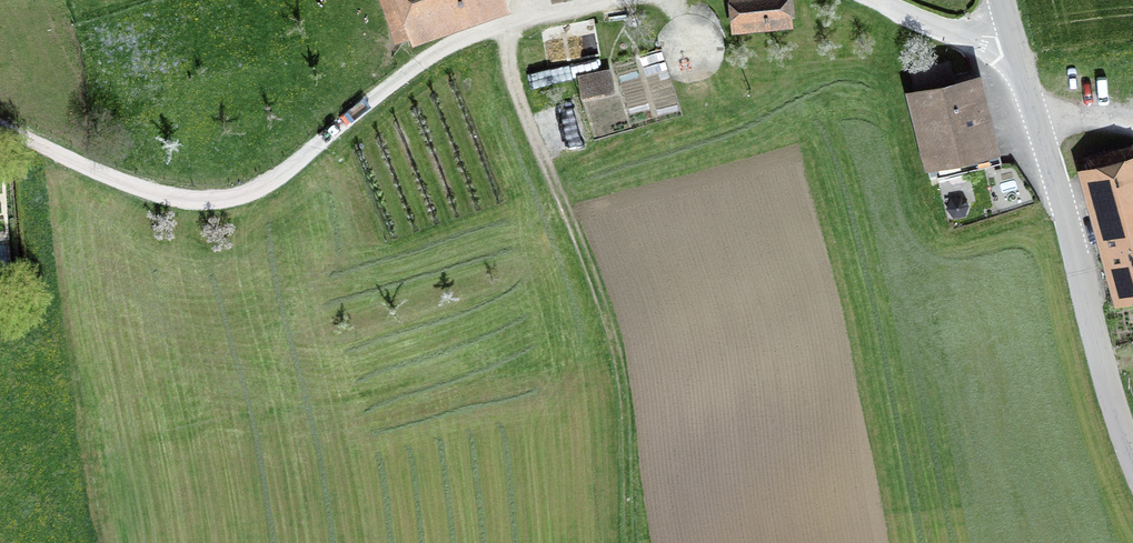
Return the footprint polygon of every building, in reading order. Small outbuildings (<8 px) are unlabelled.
[(399,33),(490,0),(387,0),(399,33)] [(740,22),(782,18),(781,0),(738,0),(740,22)] [(948,62),(912,70),(937,175),(995,162),(976,80),(954,85),(948,62)] [(607,70),(583,75),(587,93),(611,88),(607,70)] [(1087,173),(1105,248),(1094,251),(1105,297),(1132,290),(1132,162),(1087,173)]
